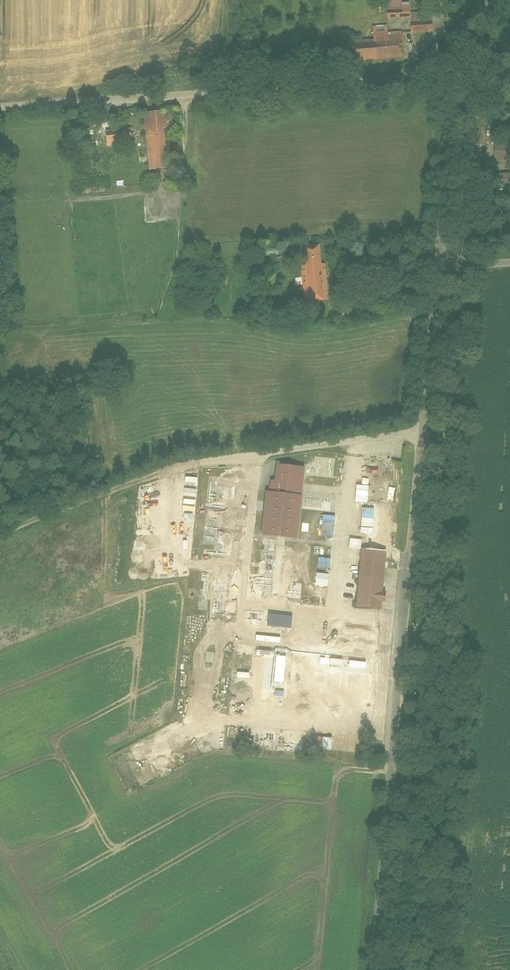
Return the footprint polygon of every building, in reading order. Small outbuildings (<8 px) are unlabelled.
[(401,4),(401,14),(411,13),(411,4),(401,4)] [(406,22),(406,32),(427,31),(427,21),(406,22)] [(347,34),(348,60),(400,58),(399,26),(372,27),(373,33),(347,34)] [(164,111),(145,113),(150,170),(171,168),(169,144),(164,145),(163,129),(166,128),(164,111)] [(497,120),(498,162),(509,161),(509,120),(497,120)] [(130,129),(107,132),(109,148),(116,147),(115,141),(132,140),(130,129)] [(324,246),(292,247),(293,260),(275,260),(275,268),(293,268),(294,301),(326,300),(324,246)] [(364,548),(359,607),(384,609),(389,551),(395,552),(398,504),(389,504),(392,460),(367,458),(363,501),(372,502),(368,549),(364,548)] [(341,479),(345,462),(334,460),(331,477),(341,479)] [(264,492),(260,535),(302,539),(308,467),(278,465),(277,480),(271,480),(270,493),(264,492)] [(297,667),(294,701),(374,708),(378,657),(368,656),(369,648),(376,648),(378,626),(371,625),(371,621),(335,618),(334,625),(323,624),(322,637),(333,638),(332,654),(357,656),(356,672),(297,667)] [(248,739),(258,739),(258,727),(249,726),(248,739)] [(305,746),(320,748),(321,736),(306,735),(305,746)]
